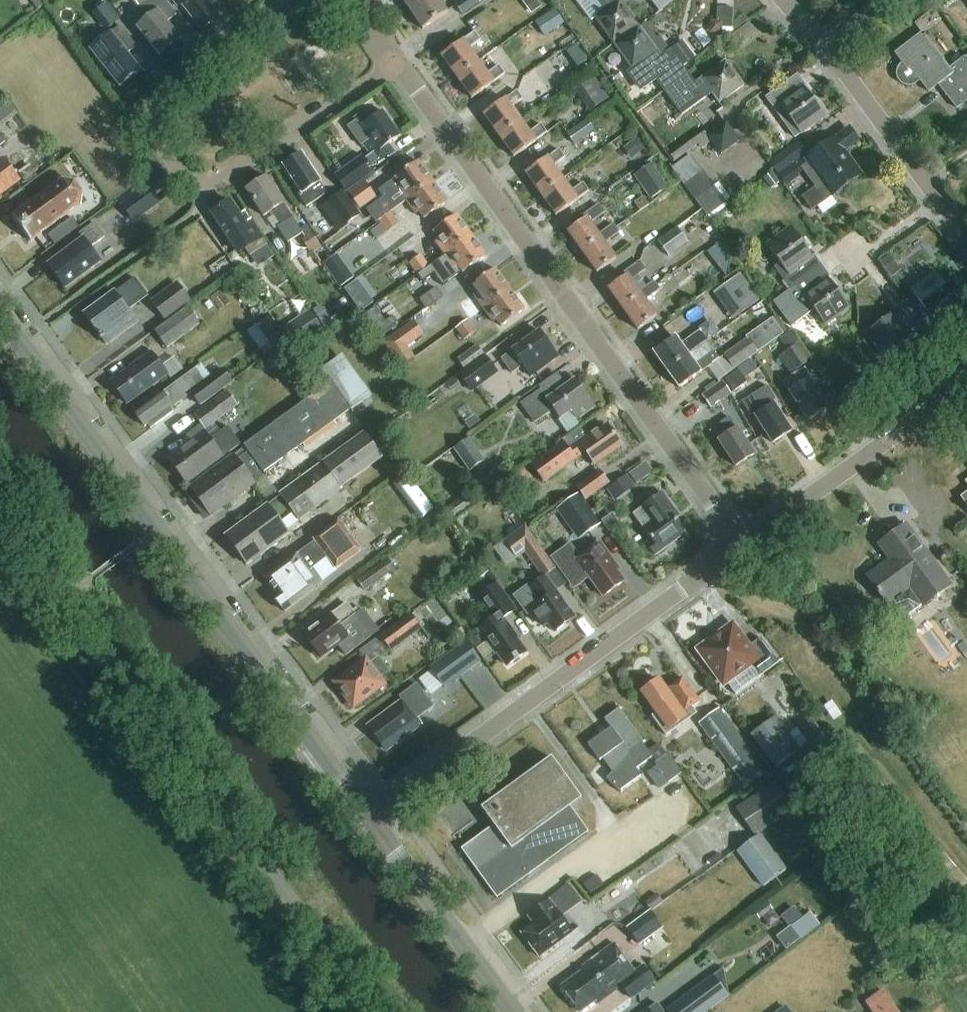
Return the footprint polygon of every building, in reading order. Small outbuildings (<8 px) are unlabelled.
[(174,52),(176,49),(177,45),(177,41),(179,39),(166,23),(176,15),(163,0),(133,0),(148,19),(137,28),(159,55),(162,52),(166,54),(170,54),(174,52)] [(182,1),(180,3),(201,30),(218,16),(205,0),(181,0),(182,1)] [(420,0),(402,0),(407,8),(420,0)] [(407,8),(422,30),(447,12),(439,0),(420,0),(407,8)] [(462,15),(478,3),(476,0),(460,0),(454,4),(462,15)] [(541,7),(535,0),(525,0),(522,3),(531,15),(541,7)] [(592,20),(594,18),(614,45),(626,36),(625,35),(638,26),(619,0),(577,0),(592,20)] [(108,1),(92,13),(106,31),(121,19),(108,1)] [(731,25),(732,7),(717,7),(716,24),(731,25)] [(543,18),(553,31),(563,24),(554,10),(543,18)] [(119,86),(139,70),(127,54),(136,47),(120,26),(90,50),(119,86)] [(663,91),(688,74),(670,49),(660,57),(638,26),(625,35),(626,36),(614,45),(632,69),(626,74),(640,93),(656,81),(663,91)] [(456,78),(478,62),(469,49),(480,41),(474,33),(463,41),(463,40),(441,56),(456,78)] [(922,33),(895,54),(903,64),(900,66),(898,67),(897,70),(897,73),(898,78),(899,81),(902,83),(906,85),(910,85),(914,85),(917,83),(920,82),(928,92),(938,84),(956,108),(966,100),(966,57),(964,59),(964,58),(949,69),(922,33)] [(577,68),(586,61),(575,46),(566,53),(577,68)] [(688,74),(663,91),(681,115),(711,93),(719,104),(744,86),(725,61),(695,83),(688,74)] [(478,62),(456,78),(472,99),(493,83),(504,75),(498,66),(487,74),(478,62)] [(572,84),(588,110),(609,97),(593,71),(572,84)] [(824,118),(802,88),(805,86),(797,74),(765,98),(781,120),(788,115),(801,134),(824,118)] [(498,136),(520,120),(511,108),(522,100),(517,92),(505,100),(505,99),(483,115),(498,136)] [(14,112),(6,100),(0,104),(0,121),(14,112)] [(362,157),(334,177),(346,193),(374,173),(370,167),(376,163),(377,166),(394,154),(388,146),(400,137),(382,112),(370,120),(365,112),(348,124),(349,127),(347,128),(361,146),(363,145),(371,156),(365,160),(362,157)] [(520,120),(498,136),(514,157),(536,142),(535,141),(546,133),(540,125),(529,133),(520,120)] [(586,120),(573,129),(566,135),(573,145),(594,131),(586,120)] [(720,155),(738,142),(725,124),(707,137),(720,155)] [(808,156),(799,142),(768,163),(785,187),(799,178),(798,176),(803,172),(817,190),(823,186),(831,196),(861,174),(845,152),(859,141),(849,127),(808,156)] [(540,195),(562,179),(553,166),(564,158),(558,150),(547,158),(525,174),(540,195)] [(326,194),(319,182),(320,182),(301,154),(283,166),(301,195),(304,193),(311,204),(326,194)] [(684,187),(702,173),(690,156),(671,170),(684,187)] [(13,185),(19,180),(2,157),(0,159),(0,195),(13,185)] [(406,201),(432,182),(418,162),(394,179),(400,186),(386,196),(395,209),(406,201)] [(667,187),(651,165),(634,176),(650,199),(667,187)] [(696,203),(715,190),(702,173),(684,187),(696,203)] [(771,189),(779,183),(771,173),(763,179),(771,189)] [(302,233),(283,204),(266,177),(246,190),(263,217),(272,212),(280,225),(277,227),(288,243),(302,233)] [(562,179),(540,195),(555,216),(577,200),(588,192),(583,184),(571,192),(562,179)] [(30,242),(79,206),(80,205),(81,195),(81,192),(75,184),(73,183),(63,182),(61,182),(13,218),(30,242)] [(432,182),(406,201),(415,215),(418,212),(424,219),(447,202),(432,182)] [(365,184),(348,195),(349,196),(355,204),(359,210),(375,198),(365,184)] [(129,217),(155,198),(147,188),(121,206),(129,217)] [(715,190),(696,203),(709,220),(727,207),(715,190)] [(343,229),(359,217),(342,193),(325,205),(343,229)] [(245,225),(229,201),(211,213),(237,253),(244,248),(250,257),(267,246),(251,221),(245,225)] [(601,239),(598,235),(590,223),(604,213),(598,205),(584,216),(586,219),(567,232),(582,253),(601,239)] [(376,241),(398,225),(390,214),(378,222),(380,225),(370,233),(376,241)] [(444,255),(471,236),(456,216),(433,232),(438,240),(435,242),(444,255)] [(90,269),(100,262),(90,249),(104,238),(93,224),(78,235),(82,240),(73,246),(74,247),(48,266),(64,288),(90,269)] [(50,240),(56,248),(77,232),(71,224),(50,240)] [(601,239),(582,253),(596,273),(616,259),(604,243),(618,233),(613,225),(598,235),(601,239)] [(688,244),(677,228),(657,242),(669,258),(688,244)] [(790,290),(822,266),(814,256),(811,258),(789,228),(767,245),(780,263),(774,268),(790,290)] [(471,236),(444,255),(454,268),(457,266),(462,273),(486,256),(471,236)] [(723,245),(708,255),(716,266),(731,255),(723,245)] [(417,276),(428,268),(420,256),(408,264),(417,276)] [(891,278),(900,271),(889,256),(879,263),(891,278)] [(642,296),(639,292),(630,280),(645,270),(639,262),(624,273),(627,276),(608,289),(623,310),(642,296)] [(339,288),(353,278),(344,265),(329,275),(339,288)] [(827,279),(830,277),(822,266),(790,290),(772,303),(791,328),(815,310),(826,325),(848,309),(827,279)] [(483,309),(510,290),(495,269),(471,286),(476,293),(473,296),(483,309)] [(742,315),(760,302),(740,274),(722,287),(742,315)] [(905,302),(929,334),(950,319),(946,312),(956,304),(934,274),(911,290),(915,295),(905,302)] [(146,294),(134,278),(115,294),(114,293),(84,315),(106,345),(136,322),(126,308),(146,294)] [(642,296),(623,310),(637,330),(656,316),(645,300),(659,290),(653,282),(639,292),(642,296)] [(176,283),(150,302),(165,322),(191,303),(176,283)] [(510,290),(483,309),(492,322),(495,320),(501,327),(524,310),(510,290)] [(907,350),(929,334),(905,302),(894,310),(897,313),(867,335),(883,357),(902,344),(907,350)] [(375,308),(362,318),(378,340),(398,326),(392,317),(385,323),(375,308)] [(166,350),(199,326),(187,310),(155,333),(166,350)] [(309,312),(282,330),(286,337),(295,351),(323,333),(314,320),(309,312)] [(317,320),(327,334),(334,330),(324,315),(317,320)] [(268,344),(280,336),(269,320),(257,328),(268,344)] [(706,342),(666,371),(679,389),(700,373),(707,368),(718,384),(735,372),(734,370),(783,336),(771,320),(745,338),(746,340),(718,360),(713,352),(706,342)] [(412,322),(382,344),(393,358),(423,336),(412,322)] [(467,322),(455,330),(463,341),(475,333),(467,322)] [(522,366),(530,377),(558,358),(539,331),(511,351),(512,351),(501,359),(511,374),(522,366)] [(666,371),(706,342),(699,332),(681,346),(675,337),(653,353),(666,371)] [(288,342),(273,352),(285,369),(300,359),(288,342)] [(804,382),(797,371),(812,361),(799,343),(778,359),(790,376),(782,381),(789,392),(807,421),(826,409),(807,380),(804,382)] [(325,355),(317,344),(300,356),(308,367),(325,355)] [(465,371),(484,357),(477,347),(457,361),(465,371)] [(127,404),(168,375),(152,352),(111,382),(127,404)] [(233,456),(190,489),(210,517),(254,484),(251,481),(263,473),(350,409),(352,412),(371,398),(341,356),(315,375),(324,388),(244,446),(248,452),(241,458),(238,454),(234,457),(233,456)] [(484,357),(465,371),(459,375),(472,393),(497,374),(484,357)] [(211,378),(201,364),(134,414),(144,427),(147,425),(150,429),(172,412),(169,408),(172,406),(189,392),(199,405),(203,402),(230,383),(230,382),(221,370),(211,378)] [(566,387),(557,374),(538,388),(540,390),(520,404),(534,423),(553,409),(560,419),(569,412),(576,422),(594,409),(574,380),(566,387)] [(711,410),(731,395),(721,382),(701,397),(711,410)] [(865,398),(855,384),(842,394),(852,408),(865,398)] [(772,443),(791,432),(774,405),(775,399),(767,387),(741,403),(750,416),(755,417),(772,443)] [(220,433),(212,423),(237,405),(227,392),(194,416),(201,425),(186,436),(190,442),(168,458),(187,484),(240,444),(227,427),(220,433)] [(388,426),(398,419),(391,410),(381,417),(388,426)] [(736,429),(729,417),(719,424),(726,435),(718,440),(735,467),(754,455),(737,428),(736,429)] [(341,488),(378,461),(393,449),(375,425),(279,495),(280,497),(267,506),(226,537),(247,566),(288,535),(280,523),(292,514),(298,521),(341,489),(341,488)] [(621,446),(607,426),(592,436),(591,434),(588,436),(581,427),(530,464),(543,482),(585,452),(594,465),(621,446)] [(469,473),(485,462),(469,439),(453,450),(469,473)] [(584,502),(609,485),(599,471),(575,488),(584,502)] [(635,489),(626,476),(606,491),(615,503),(635,489)] [(655,558),(683,538),(681,536),(685,534),(677,522),(682,519),(662,493),(632,515),(643,529),(651,540),(645,544),(655,558)] [(588,533),(599,525),(578,495),(567,503),(588,533)] [(950,585),(907,525),(879,546),(889,560),(867,576),(888,605),(895,616),(899,617),(903,618),(907,617),(950,585)] [(335,571),(357,555),(336,526),(265,579),(278,596),(274,599),(284,612),(320,585),(310,571),(326,559),(335,571)] [(555,570),(536,544),(524,527),(503,542),(516,560),(526,554),(543,578),(531,586),(529,585),(512,597),(527,617),(532,613),(542,628),(548,624),(554,632),(574,618),(545,577),(555,570)] [(624,581),(616,571),(619,569),(599,542),(572,561),(582,575),(585,573),(602,597),(624,581)] [(364,591),(395,569),(388,559),(357,581),(364,591)] [(477,581),(488,573),(482,565),(471,573),(477,581)] [(525,654),(515,640),(518,638),(503,618),(515,610),(496,584),(481,595),(496,616),(477,630),(495,655),(497,653),(507,667),(525,654)] [(352,612),(346,604),(331,615),(303,636),(310,646),(310,650),(314,655),(318,656),(320,658),(337,645),(345,656),(379,631),(363,609),(358,613),(356,610),(352,612)] [(390,653),(422,630),(410,614),(378,637),(390,653)] [(713,675),(715,673),(723,683),(749,664),(758,677),(778,663),(760,639),(747,648),(732,627),(699,651),(707,661),(704,663),(713,675)] [(442,690),(479,663),(465,643),(428,670),(442,690)] [(389,672),(378,658),(369,665),(365,660),(335,683),(353,707),(383,685),(379,679),(389,672)] [(698,701),(682,678),(666,690),(659,680),(641,693),(659,717),(669,731),(685,720),(681,714),(698,701)] [(445,730),(471,711),(465,703),(472,698),(460,682),(428,706),(445,730)] [(386,751),(422,725),(403,700),(367,726),(381,745),(381,744),(386,751)] [(746,788),(766,774),(719,708),(698,724),(746,788)] [(635,770),(652,758),(647,752),(617,710),(604,720),(610,728),(588,745),(599,761),(603,759),(612,773),(606,779),(619,792),(640,777),(635,770)] [(775,768),(798,751),(774,719),(752,735),(775,768)] [(657,744),(647,752),(652,758),(656,763),(666,756),(657,744)] [(668,784),(682,774),(667,755),(666,756),(656,763),(654,765),(668,784)] [(496,899),(587,833),(570,808),(581,800),(551,759),(481,809),(493,826),(461,849),(496,899)] [(810,777),(791,782),(806,804),(816,802),(810,777)] [(774,783),(735,810),(753,836),(792,809),(774,783)] [(762,888),(786,870),(760,835),(736,853),(762,888)] [(597,876),(583,885),(590,895),(604,886),(597,876)] [(539,958),(541,957),(572,933),(549,902),(528,918),(534,925),(522,934),(539,958)] [(758,920),(772,911),(766,902),(752,911),(758,920)] [(807,910),(800,916),(791,905),(779,915),(800,940),(819,924),(807,910)] [(638,947),(663,929),(650,911),(626,929),(638,947)] [(623,957),(613,944),(578,970),(580,973),(561,988),(579,1011),(582,1011),(595,1003),(597,1005),(622,987),(631,1000),(654,983),(642,967),(634,973),(623,957)] [(728,995),(714,977),(687,997),(668,1011),(667,1011),(706,1011),(728,995)] [(863,999),(872,1011),(900,1011),(883,986),(863,999)] [(656,1003),(648,1009),(644,1011),(663,1011),(656,1003)]
